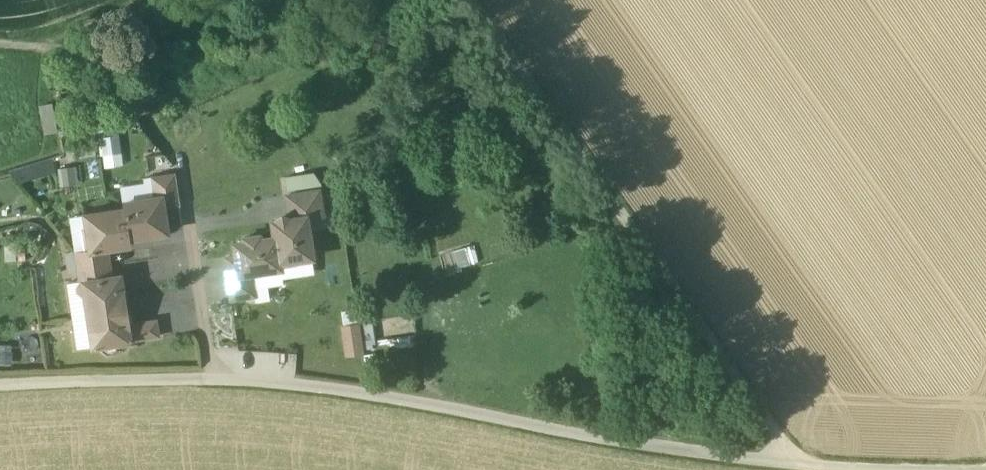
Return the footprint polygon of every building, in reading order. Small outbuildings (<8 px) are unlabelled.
[(153,20),(124,31),(135,60),(145,57),(164,50),(153,20)] [(53,105),(40,108),(45,136),(58,133),(53,105)] [(122,154),(117,127),(102,129),(107,157),(122,154)] [(61,157),(17,169),(21,184),(58,174),(62,189),(82,183),(77,166),(64,170),(61,157)] [(176,173),(152,176),(155,197),(162,196),(163,207),(181,205),(176,173)] [(320,190),(287,195),(290,218),(306,216),(306,217),(323,214),(320,190)] [(155,197),(123,202),(124,208),(125,208),(129,237),(130,237),(153,234),(159,238),(164,237),(167,232),(163,207),(162,196),(155,197)] [(124,208),(85,214),(91,249),(91,250),(108,247),(131,244),(130,237),(129,237),(125,208),(124,208)] [(289,216),(282,214),(276,218),(276,220),(273,221),(275,237),(276,237),(280,262),(313,257),(306,217),(306,216),(290,218),(289,218),(289,216)] [(260,235),(245,237),(245,241),(234,243),(238,265),(239,274),(252,272),(281,268),(280,262),(276,237),(275,237),(260,239),(260,235)] [(108,247),(91,250),(91,249),(76,251),(78,269),(110,264),(108,247)] [(236,255),(225,256),(227,267),(238,265),(236,255)] [(110,264),(78,269),(80,281),(112,276),(110,264)] [(239,274),(238,265),(227,267),(231,299),(255,295),(252,272),(239,274)] [(112,276),(80,281),(76,287),(77,292),(82,296),(86,296),(89,315),(126,310),(123,291),(119,292),(116,276),(112,276)] [(126,310),(89,315),(93,346),(103,345),(104,348),(109,352),(115,351),(119,346),(118,342),(130,340),(128,324),(126,310)] [(157,320),(128,324),(130,340),(159,336),(157,320)] [(360,325),(362,344),(374,343),(372,324),(360,325)] [(360,325),(342,326),(345,361),(363,359),(362,344),(360,325)] [(13,345),(0,345),(0,363),(12,363),(13,345)]
